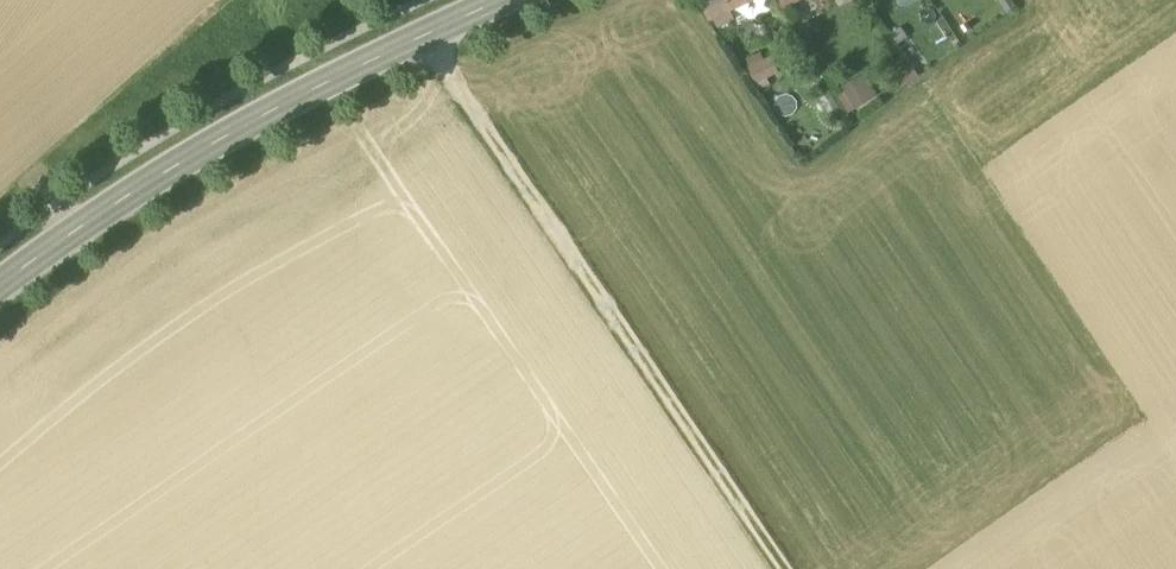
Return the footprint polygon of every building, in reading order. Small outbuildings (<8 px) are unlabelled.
[(707,21),(729,11),(725,3),(724,0),(697,0),(707,21)] [(729,11),(753,0),(731,0),(725,3),(729,11)] [(783,9),(802,0),(778,0),(783,9)] [(771,56),(746,67),(754,85),(779,74),(771,56)] [(864,73),(841,87),(854,109),(877,95),(864,73)]
